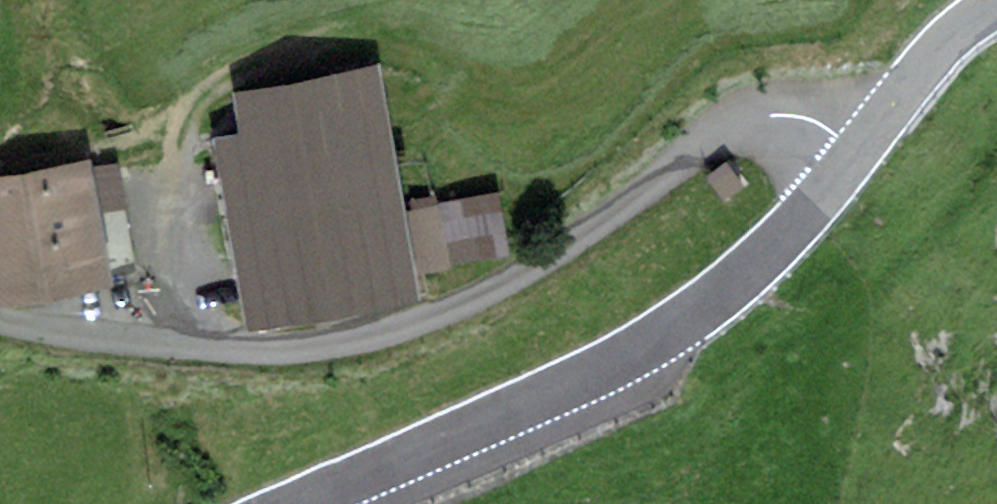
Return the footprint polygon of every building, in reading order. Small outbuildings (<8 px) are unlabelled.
[(241,134),(212,139),(245,334),(421,304),(416,275),(451,269),(440,207),(404,213),(379,68),(234,93),(241,134)] [(0,172),(0,302),(109,282),(103,247),(132,241),(118,163),(91,167),(89,157),(0,172)]
